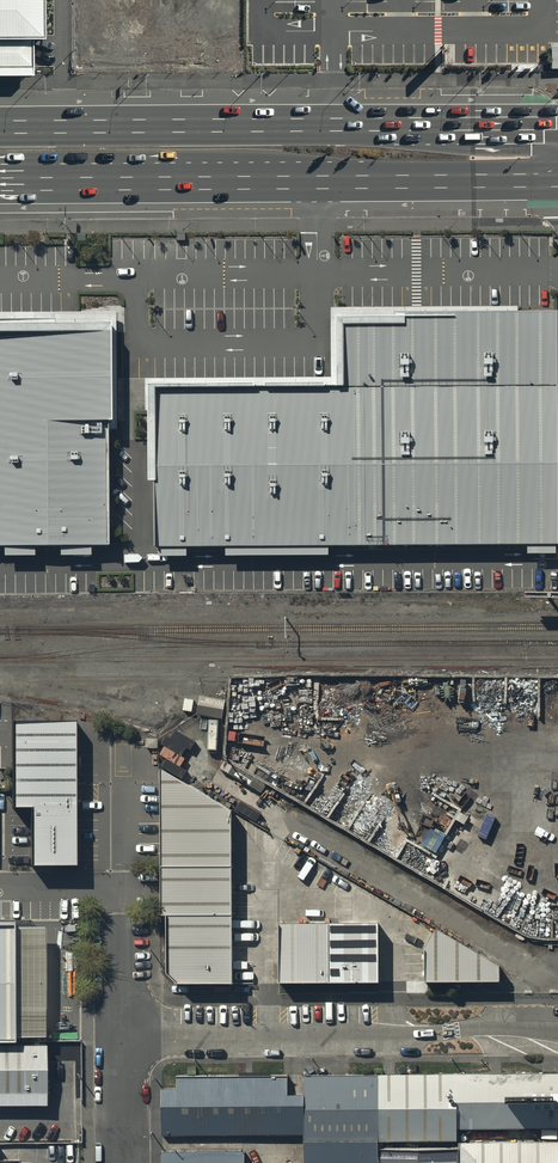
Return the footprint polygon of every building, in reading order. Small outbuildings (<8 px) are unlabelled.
[(33,74),(32,36),(43,36),(43,0),(0,0),(0,74),(33,74)] [(337,388),(156,389),(156,439),(155,548),(557,545),(557,318),(336,319),(337,388)] [(107,326),(0,327),(0,547),(107,546),(107,440),(107,326)] [(76,715),(13,716),(15,807),(34,806),(35,862),(78,862),(76,715)] [(227,820),(158,778),(161,981),(173,993),(229,993),(227,820)] [(376,917),(278,917),(278,977),(376,977),(376,917)] [(0,923),(0,1043),(15,1043),(14,923),(0,923)] [(433,923),(421,943),(421,977),(497,977),(497,959),(433,923)] [(0,1052),(0,1106),(47,1106),(47,1051),(0,1052)] [(456,1127),(557,1126),(557,1071),(304,1074),(305,1139),(456,1138),(456,1127)] [(161,1100),(162,1142),(299,1142),(299,1104),(282,1104),(282,1087),(174,1087),(174,1100),(161,1100)] [(375,1145),(302,1145),(302,1162),(375,1162),(375,1145)] [(459,1147),(459,1162),(557,1162),(557,1147),(459,1147)] [(241,1153),(163,1153),(163,1162),(241,1162),(241,1153)] [(377,1155),(377,1162),(457,1162),(457,1155),(377,1155)]
